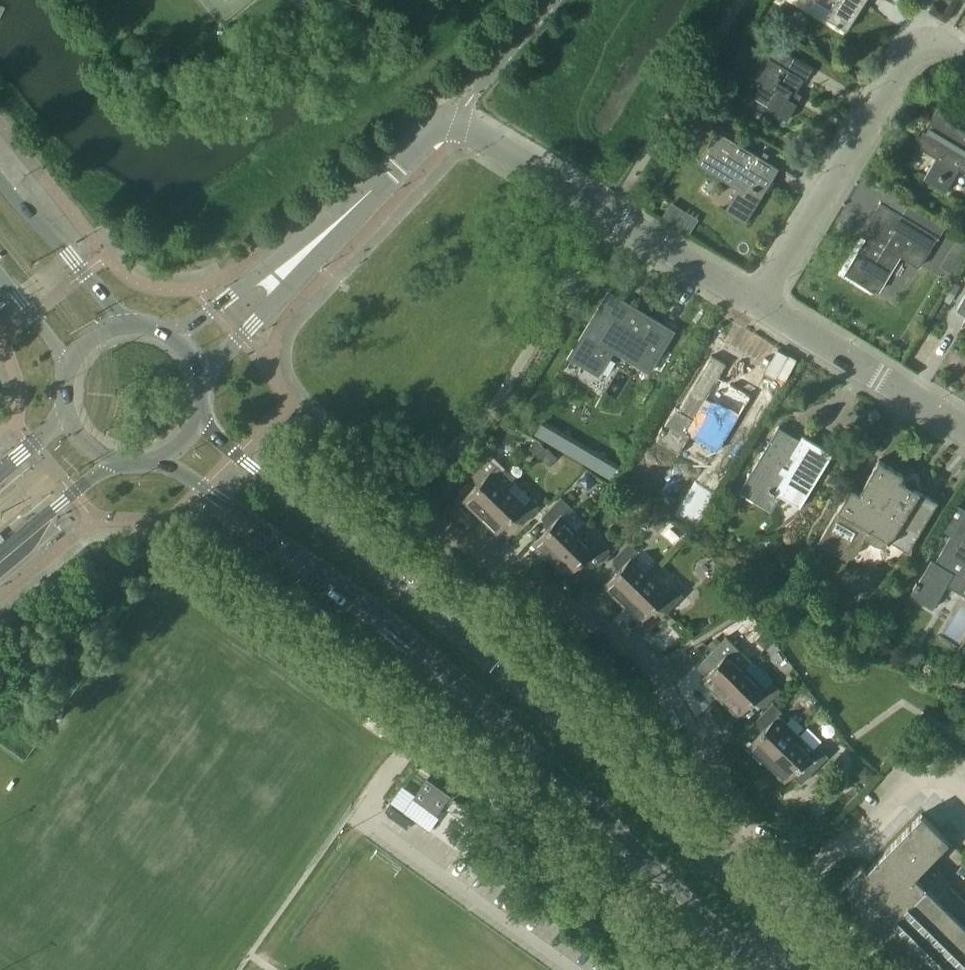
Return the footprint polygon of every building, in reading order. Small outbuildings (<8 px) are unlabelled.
[(865,0),(815,0),(830,9),(825,18),(836,24),(835,26),(839,28),(840,27),(846,31),(865,0)] [(805,81),(813,68),(794,56),(793,57),(778,48),(777,49),(767,43),(760,54),(767,58),(754,79),(761,83),(753,96),(767,105),(766,107),(787,120),(797,103),(792,100),(804,80),(805,81)] [(947,119),(951,112),(938,104),(925,125),(928,127),(925,132),(922,131),(914,144),(936,157),(923,177),(946,191),(959,169),(964,173),(964,130),(947,119)] [(780,167),(767,159),(760,155),(718,129),(697,164),(727,182),(732,174),(743,181),(727,208),(722,206),(721,208),(745,223),(780,167)] [(887,191),(881,200),(903,213),(908,204),(887,191)] [(903,213),(881,200),(870,219),(875,221),(843,274),(873,292),(898,250),(921,264),(939,235),(903,213)] [(569,356),(596,374),(608,354),(597,347),(605,333),(639,354),(634,362),(648,370),(671,332),(608,293),(569,356)] [(956,311),(964,316),(964,297),(956,311)] [(738,414),(715,400),(718,397),(709,391),(725,364),(711,356),(679,410),(675,408),(663,428),(661,426),(657,432),(660,434),(656,440),(678,454),(689,435),(716,451),(738,414)] [(755,497),(753,500),(771,511),(781,495),(796,504),(829,450),(807,437),(801,446),(790,440),(793,435),(779,426),(741,488),(755,497)] [(537,441),(530,448),(539,456),(545,449),(537,441)] [(541,456),(549,464),(556,457),(548,449),(541,456)] [(480,482),(476,486),(462,500),(480,517),(507,489),(514,482),(488,456),(471,473),(480,482)] [(890,540),(907,551),(937,501),(900,479),(903,474),(878,459),(859,491),(850,486),(817,541),(841,555),(847,557),(852,556),(852,555),(856,551),(863,540),(864,538),(866,539),(875,544),(880,545),(886,544),(890,540)] [(579,478),(587,486),(593,481),(585,473),(579,478)] [(507,489),(480,517),(497,533),(514,515),(523,524),(539,506),(531,498),(524,505),(507,489)] [(550,525),(546,529),(532,543),(549,560),(577,531),(560,515),(570,505),(561,496),(541,517),(550,525)] [(957,506),(943,529),(952,534),(936,561),(932,559),(918,583),(916,582),(913,588),(914,589),(910,596),(933,609),(947,586),(960,593),(964,585),(964,511),(957,506)] [(656,513),(650,520),(659,528),(665,522),(656,513)] [(577,531),(549,560),(567,576),(584,558),(593,567),(610,550),(601,541),(594,548),(577,531)] [(621,567),(617,571),(603,585),(620,602),(648,574),(631,557),(638,550),(629,542),(612,559),(621,567)] [(648,574),(620,602),(640,622),(658,604),(667,612),(683,595),(675,586),(668,593),(648,574)] [(752,662),(726,636),(701,662),(709,670),(700,680),(718,697),(745,669),(752,662)] [(918,663),(923,655),(910,647),(905,655),(918,663)] [(745,669),(718,697),(737,716),(755,698),(763,707),(780,690),(771,681),(765,688),(745,669)] [(765,728),(761,732),(747,746),(767,765),(798,733),(778,714),(782,711),(773,702),(756,719),(765,728)] [(798,733),(767,765),(784,782),(802,764),(811,772),(827,755),(818,747),(815,750),(798,733)] [(921,758),(930,748),(920,740),(912,751),(921,758)] [(948,885),(951,882),(950,881),(943,888),(937,883),(940,880),(924,865),(948,841),(921,814),(867,869),(861,864),(840,886),(854,900),(851,902),(857,908),(855,911),(856,912),(858,921),(867,923),(869,932),(878,934),(880,942),(889,945),(891,953),(900,956),(903,964),(911,967),(912,969),(964,969),(964,901),(948,885)]
